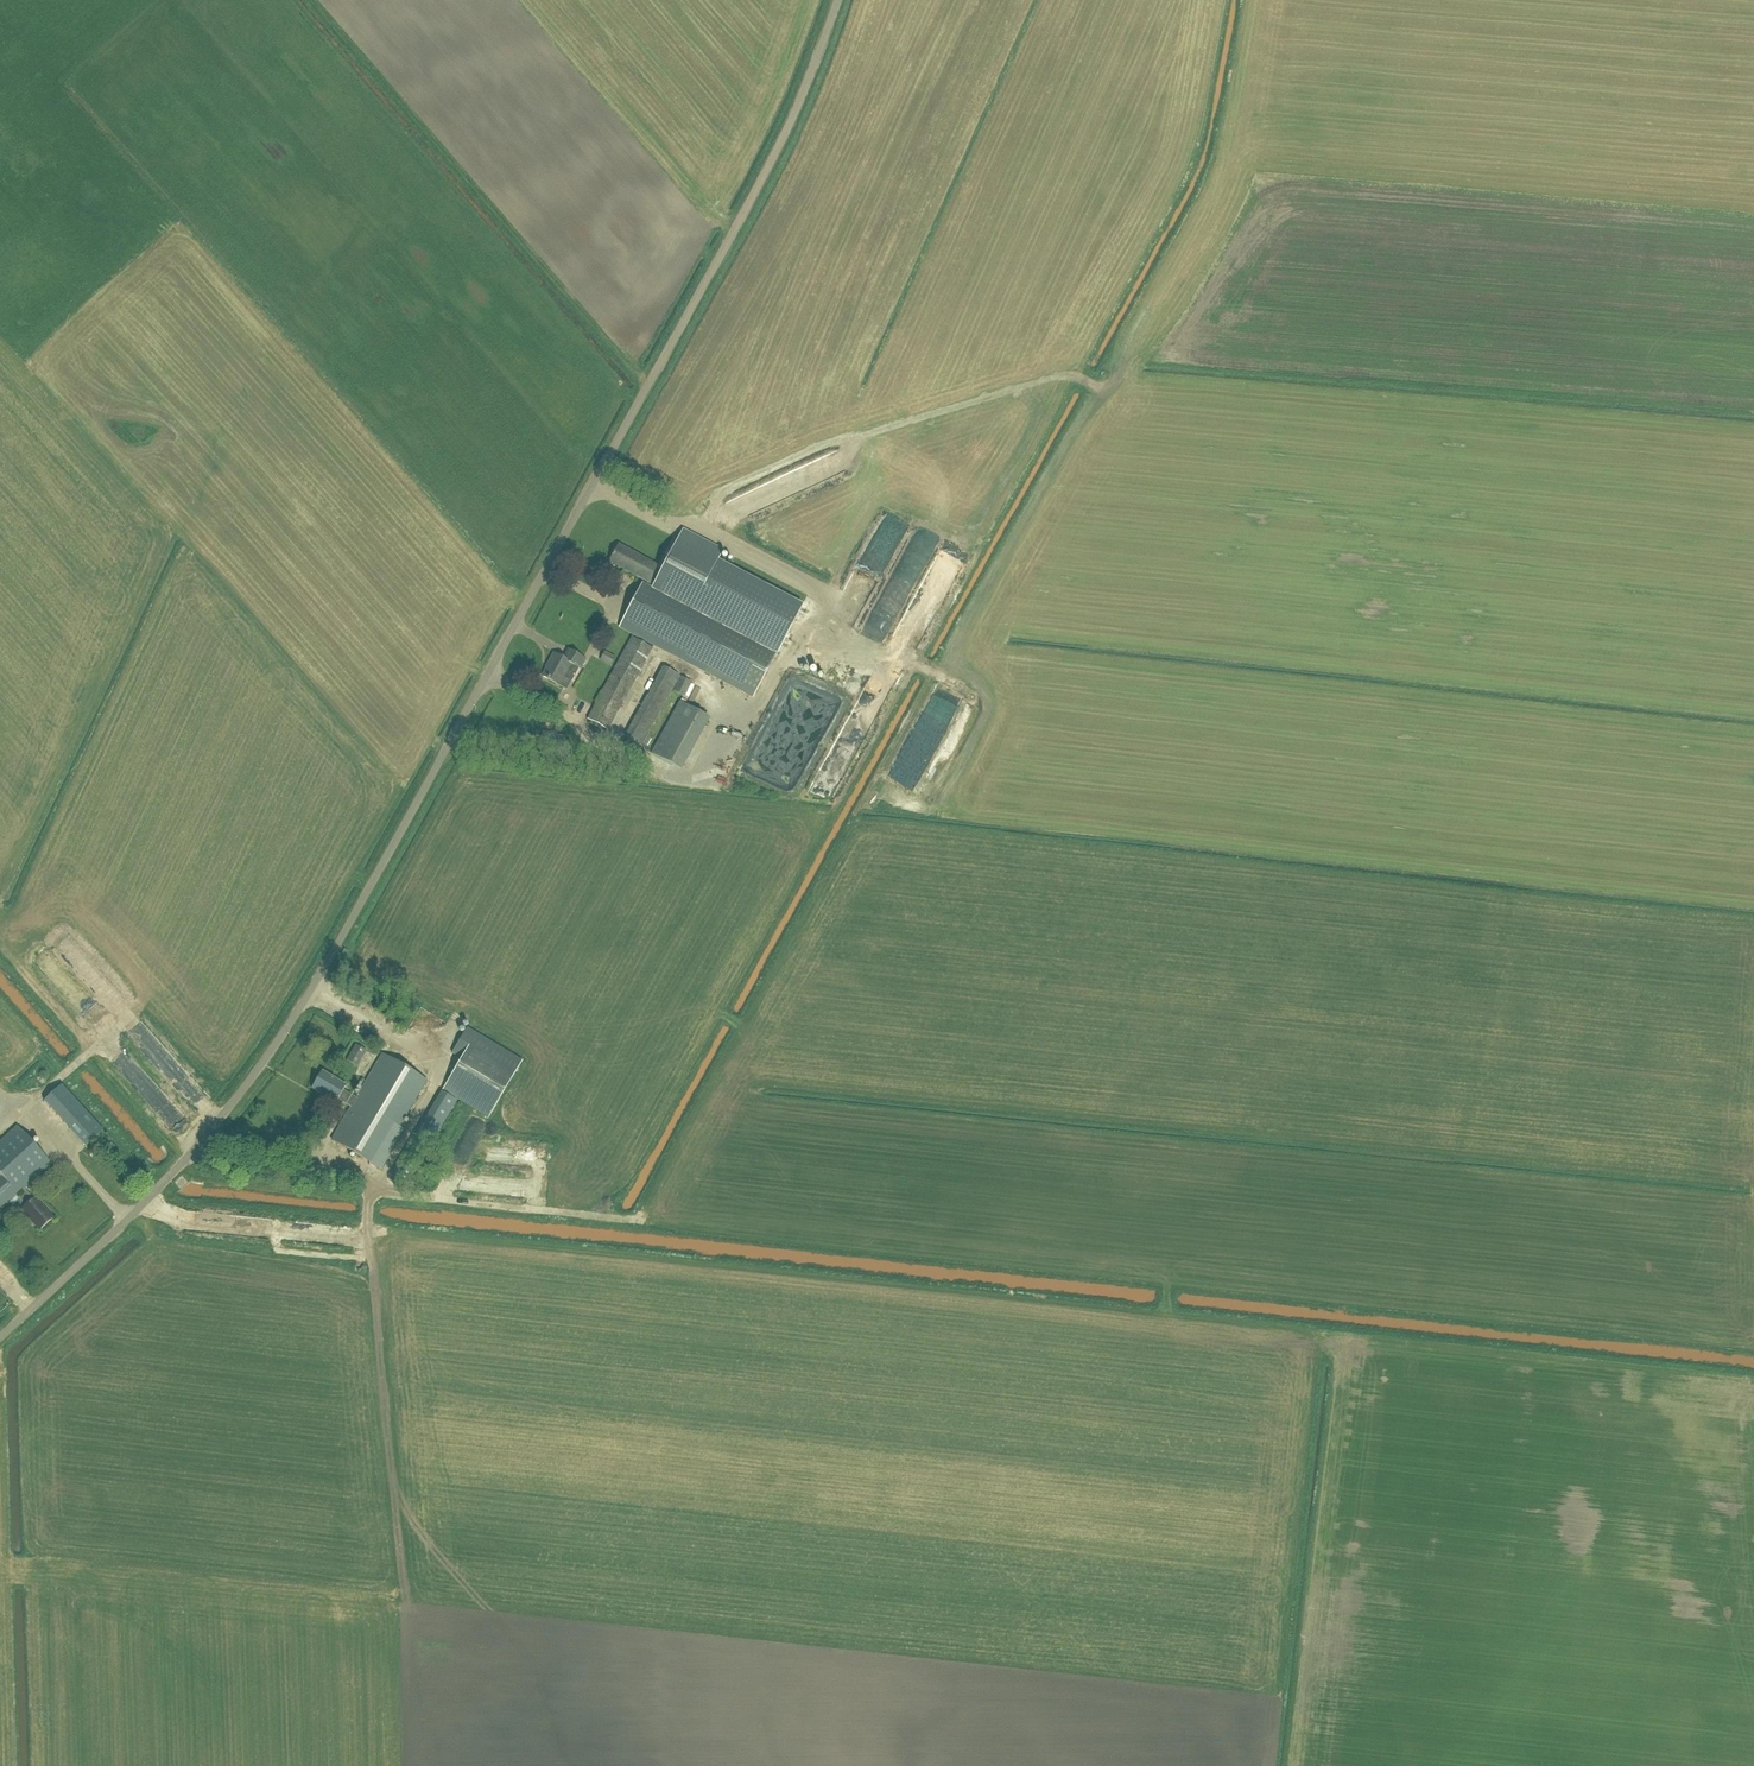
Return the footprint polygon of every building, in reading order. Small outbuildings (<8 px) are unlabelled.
[(609,562),(648,583),(646,586),(642,584),(620,626),(753,696),(801,607),(716,562),(722,551),(683,530),(659,576),(653,573),(657,566),(618,545),(609,562)] [(923,570),(935,542),(917,535),(905,563),(923,570)] [(651,651),(632,640),(587,719),(606,731),(639,670),(640,671),(651,651)] [(584,660),(568,651),(563,660),(553,654),(545,668),(545,669),(541,677),(557,686),(562,678),(570,682),(578,669),(579,670),(584,660)] [(605,652),(600,660),(610,666),(616,658),(605,652)] [(680,677),(663,667),(624,738),(642,747),(672,691),(684,697),(691,684),(679,678),(680,677)] [(910,750),(899,779),(916,786),(929,753),(933,755),(943,728),(926,722),(914,752),(910,750)] [(841,775),(846,759),(836,756),(831,771),(841,775)] [(787,775),(781,778),(786,787),(792,783),(787,775)] [(824,797),(827,789),(813,785),(810,792),(824,797)] [(88,970),(95,977),(102,970),(95,963),(88,970)] [(452,1053),(461,1058),(442,1090),(488,1117),(507,1086),(522,1060),(467,1028),(452,1053)] [(367,1051),(357,1045),(347,1061),(358,1067),(367,1051)] [(426,1080),(382,1054),(355,1098),(342,1090),(344,1086),(322,1072),(311,1090),(334,1103),(336,1099),(350,1107),(330,1140),(381,1170),(405,1129),(399,1126),(426,1080)] [(104,1129),(63,1083),(44,1101),(85,1147),(104,1129)] [(456,1100),(441,1092),(391,1175),(406,1184),(456,1100)] [(181,1119),(185,1113),(178,1107),(173,1113),(181,1119)] [(16,1125),(0,1140),(0,1210),(9,1203),(19,1214),(22,1212),(39,1230),(52,1218),(34,1198),(33,1199),(24,1189),(52,1163),(16,1125)]
